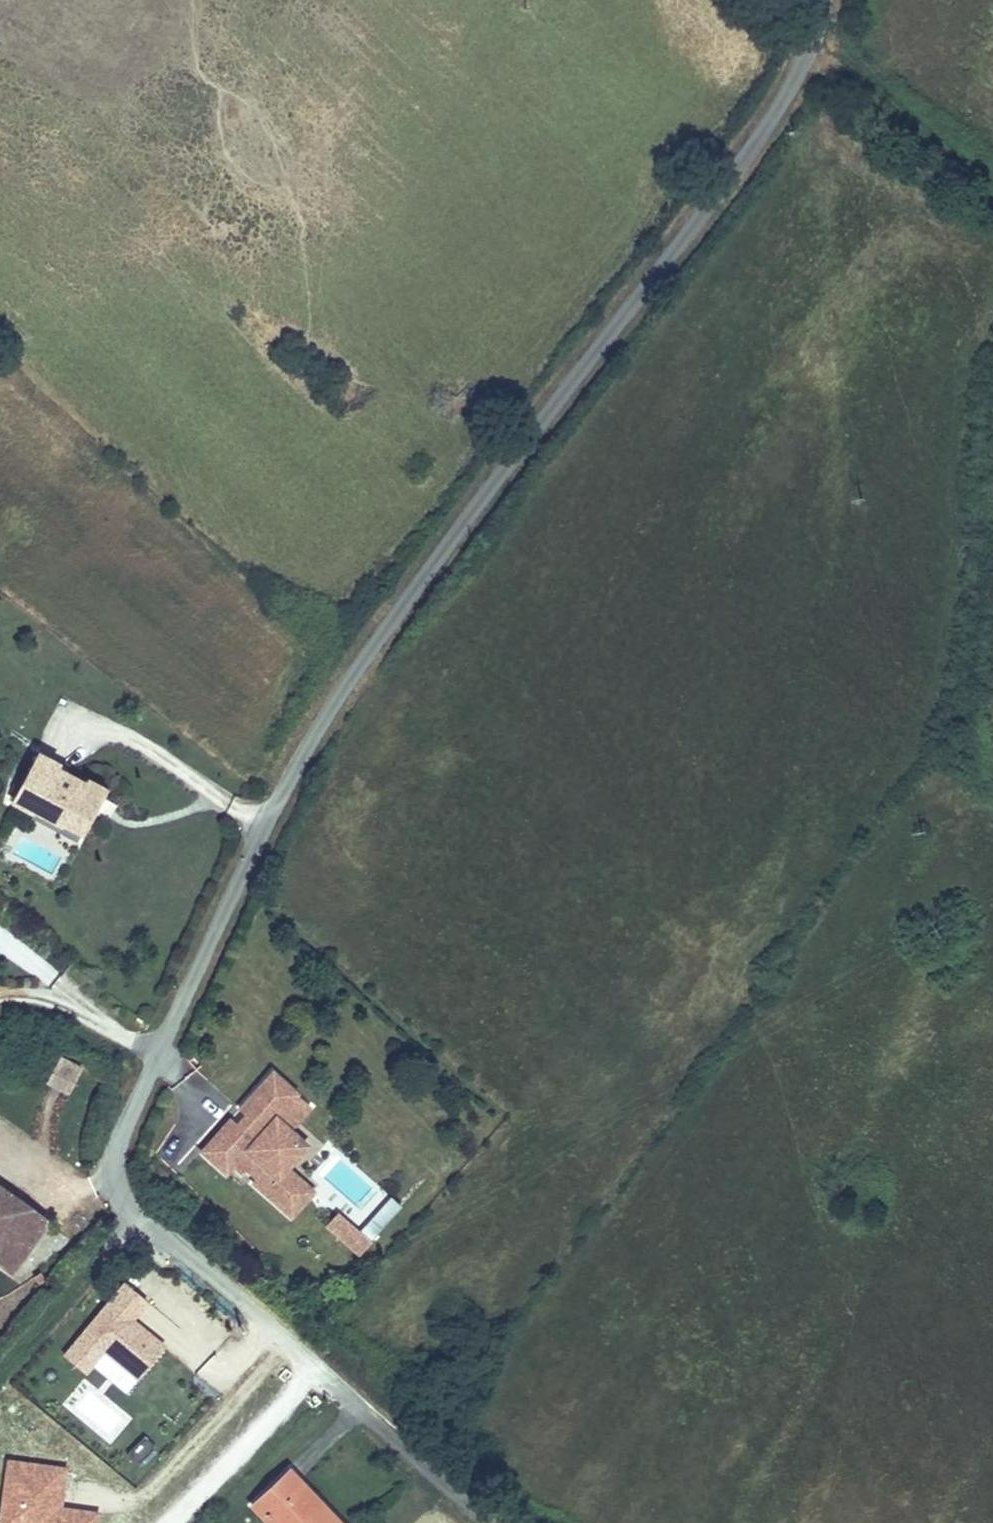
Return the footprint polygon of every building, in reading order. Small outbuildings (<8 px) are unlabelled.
[(108,790),(37,753),(10,811),(85,847),(108,790)] [(11,942),(2,960),(52,985),(61,966),(11,942)] [(56,1055),(43,1084),(66,1094),(79,1065),(56,1055)] [(296,1096),(272,1075),(239,1112),(250,1122),(241,1131),(230,1121),(201,1154),(225,1176),(232,1168),(241,1176),(246,1171),(255,1180),(251,1184),(290,1219),(312,1194),(286,1170),(306,1147),(288,1132),(275,1120),(296,1096)] [(275,1120),(288,1132),(310,1108),(296,1096),(275,1120)] [(334,1182),(351,1197),(323,1230),(354,1256),(397,1206),(349,1165),(334,1182)] [(0,1184),(0,1245),(29,1204),(0,1184)] [(0,1245),(0,1264),(9,1271),(47,1217),(29,1204),(0,1245)] [(119,1277),(57,1353),(84,1375),(101,1354),(135,1381),(165,1344),(134,1319),(149,1301),(119,1277)] [(249,1505),(266,1522),(341,1522),(288,1468),(249,1505)]
